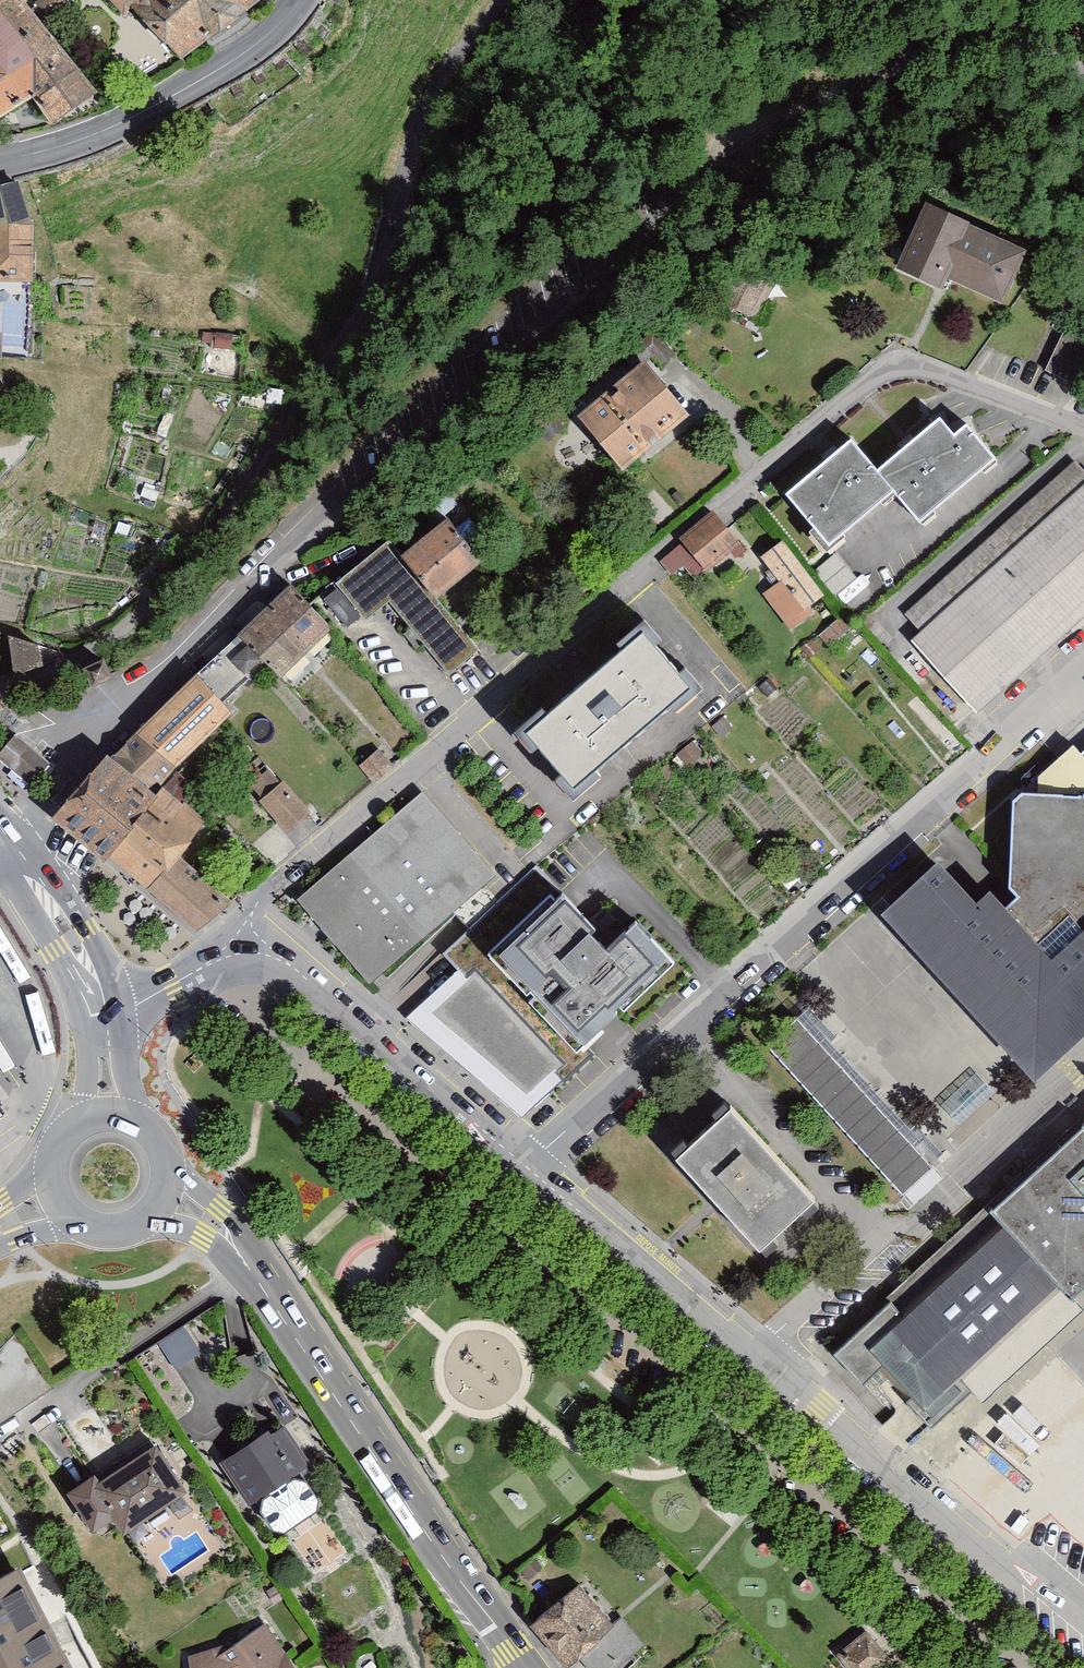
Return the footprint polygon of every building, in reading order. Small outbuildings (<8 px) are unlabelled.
[(22,93),(39,119),(75,95),(12,0),(0,0),(0,108),(22,93)] [(22,3),(38,21),(62,0),(25,0),(22,3)] [(167,63),(247,0),(100,0),(167,63)] [(0,186),(0,228),(22,230),(8,185),(0,186)] [(1013,250),(908,205),(880,269),(931,292),(938,276),(992,299),(1013,250)] [(19,298),(22,230),(0,228),(0,297),(19,298)] [(766,283),(730,267),(713,306),(749,322),(766,283)] [(1062,326),(1043,368),(1077,383),(1083,368),(1083,336),(1062,326)] [(634,361),(568,417),(615,472),(681,415),(634,361)] [(993,459),(962,424),(947,437),(932,420),(875,468),(847,435),(777,495),(824,550),(890,495),(915,525),(993,459)] [(1082,479),(1071,467),(983,545),(903,617),(917,632),(905,643),(973,720),(1062,640),(1083,620),(1083,478),(1082,479)] [(474,565),(438,520),(397,553),(432,598),(474,565)] [(739,547),(718,520),(664,564),(679,582),(698,567),(705,575),(739,547)] [(384,539),(332,582),(361,617),(386,599),(447,672),(474,649),(432,598),(384,539)] [(825,596),(784,542),(760,560),(780,587),(764,598),(792,635),(818,615),(811,606),(825,596)] [(838,552),(819,565),(839,592),(858,579),(838,552)] [(285,586),(188,680),(211,703),(240,675),(253,688),(270,672),(277,680),(328,631),(285,586)] [(694,693),(633,620),(502,731),(563,804),(694,693)] [(15,636),(11,659),(35,663),(39,640),(15,636)] [(7,733),(0,741),(0,770),(22,789),(44,765),(7,733)] [(874,912),(1022,1076),(1083,1020),(1083,755),(1069,737),(1009,796),(1004,883),(1014,895),(999,906),(979,887),(970,896),(929,856),(874,912)] [(49,818),(188,932),(222,902),(167,855),(198,820),(181,804),(199,782),(153,743),(126,774),(109,758),(49,818)] [(376,750),(357,767),(372,784),(391,768),(376,750)] [(281,782),(254,804),(280,837),(307,815),(281,782)] [(490,875),(417,794),(295,902),(367,984),(490,875)] [(534,879),(466,945),(572,1056),(668,965),(635,931),(609,957),(534,879)] [(454,956),(418,999),(507,1078),(543,1048),(454,956)] [(765,1039),(912,1202),(950,1169),(803,1005),(765,1039)] [(727,1100),(665,1155),(752,1251),(813,1195),(727,1100)] [(833,1352),(859,1380),(879,1361),(909,1392),(900,1400),(926,1427),(965,1391),(983,1410),(1083,1316),(1083,1120),(833,1352)] [(199,1350),(184,1327),(160,1343),(175,1366),(199,1350)] [(268,1430),(223,1458),(249,1499),(262,1490),(261,1504),(273,1523),(284,1526),(316,1504),(317,1494),(305,1475),(292,1472),(308,1462),(284,1424),(270,1433),(268,1430)] [(88,1474),(59,1493),(85,1531),(107,1516),(117,1531),(178,1490),(149,1446),(94,1482),(88,1474)] [(0,1573),(0,1667),(65,1667),(10,1568),(0,1573)] [(576,1586),(527,1626),(561,1667),(566,1667),(613,1630),(576,1586)] [(184,1660),(185,1667),(290,1667),(262,1625),(226,1646),(184,1660)] [(834,1658),(842,1667),(888,1667),(890,1667),(867,1635),(834,1658)]
